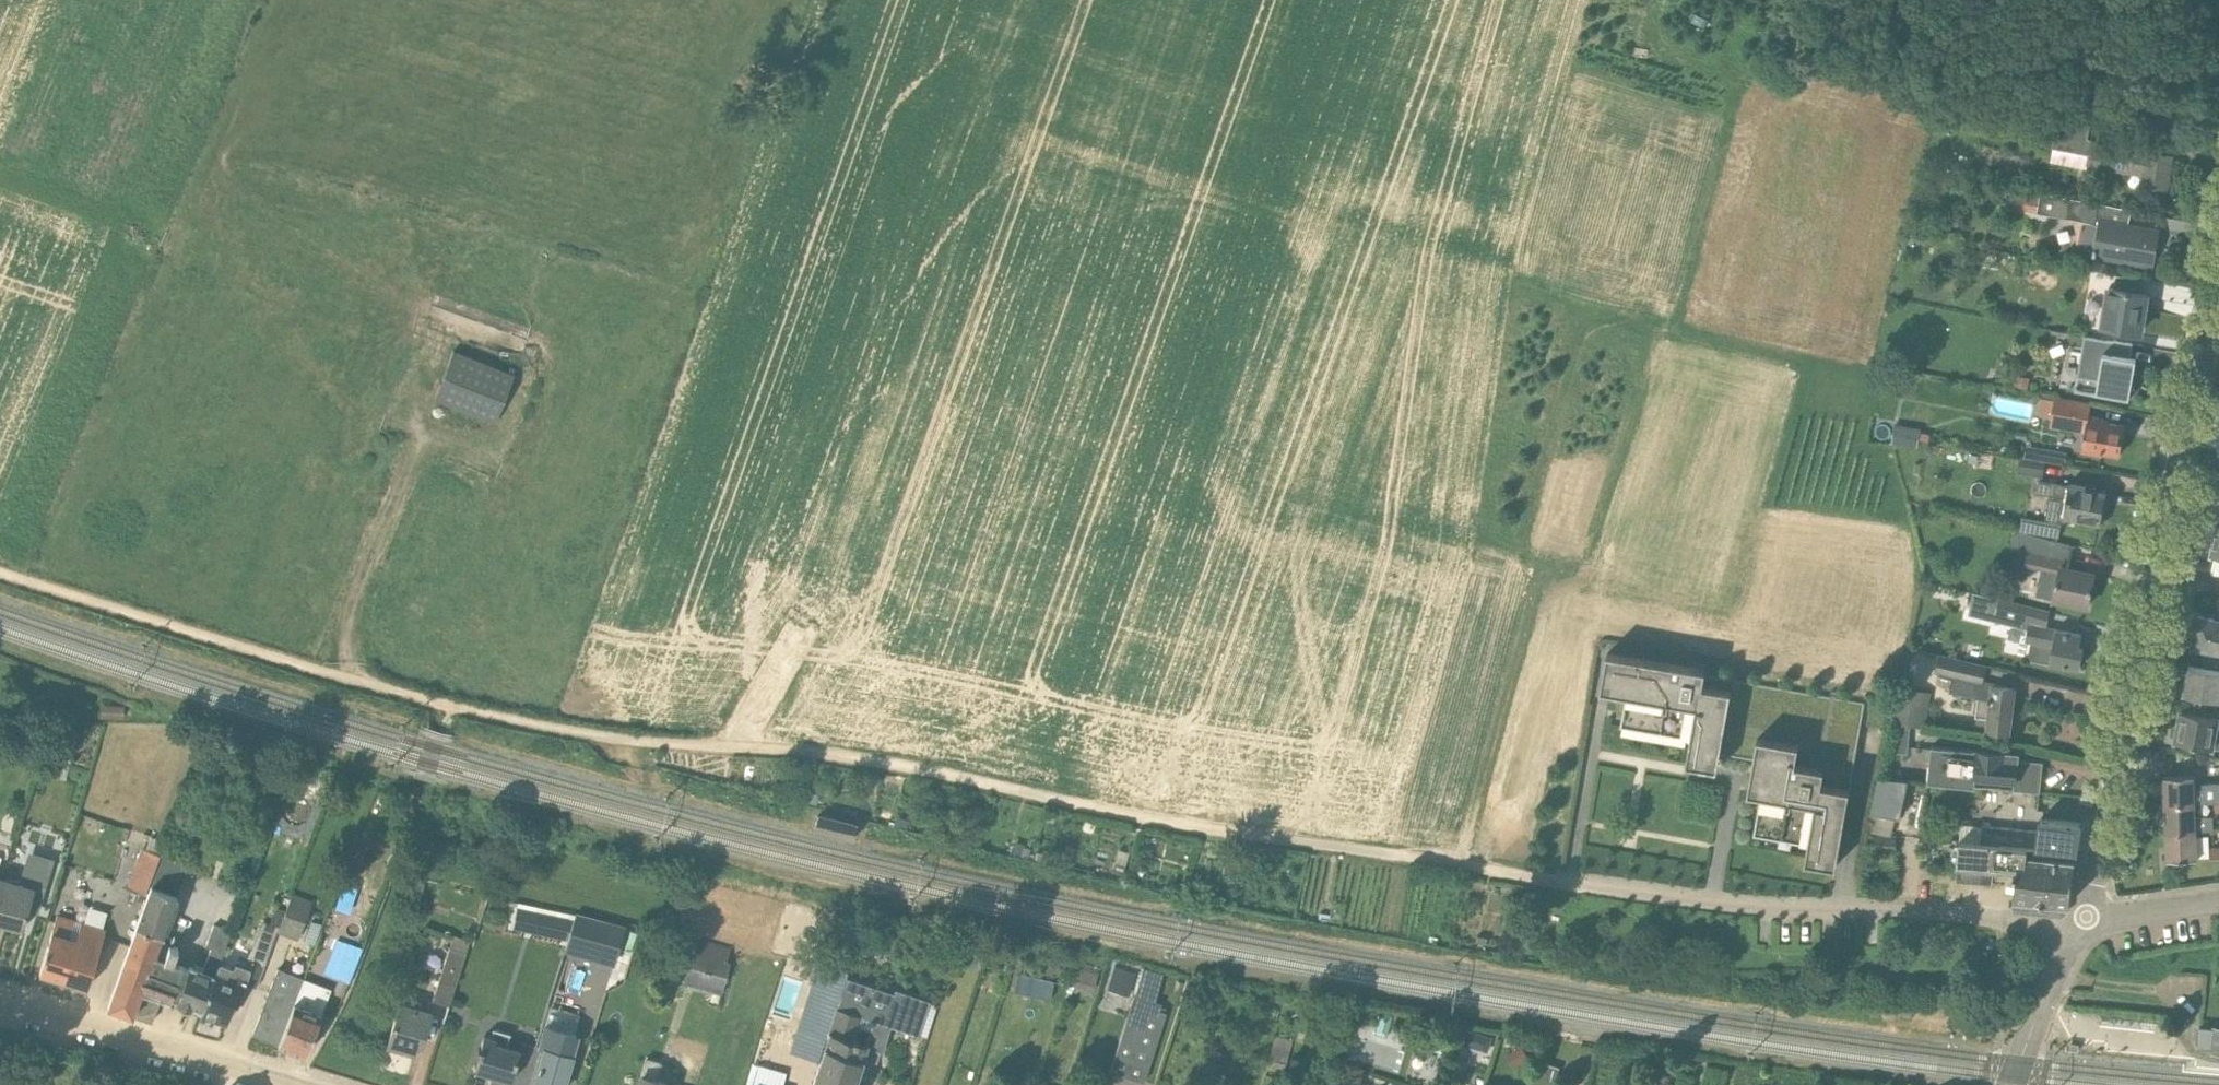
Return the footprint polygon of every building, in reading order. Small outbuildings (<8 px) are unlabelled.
[(2089,165),(2144,175),(2142,185),(2166,189),(2166,187),(2172,157),(2172,156),(2089,140),(2087,139),(2090,124),(2058,118),(2052,147),(2053,148),(2051,161),(2088,168),(2089,165)] [(2098,204),(2044,194),(2040,193),(2036,213),(2067,218),(2068,214),(2096,219),(2098,204)] [(2098,255),(2152,265),(2158,231),(2104,222),(2098,255)] [(2105,327),(2141,332),(2147,294),(2112,287),(2105,327)] [(2097,393),(2130,399),(2137,358),(2129,356),(2131,343),(2086,335),(2083,350),(2086,351),(2083,368),(2080,368),(2081,363),(2066,360),(2063,380),(2099,386),(2097,393)] [(495,423),(514,375),(453,351),(434,399),(495,423)] [(2086,433),(2090,404),(2055,398),(2055,399),(2041,398),(2039,417),(2052,418),(2051,427),(2086,433)] [(2104,451),(2120,455),(2125,426),(2107,424),(2108,420),(2091,417),(2085,450),(2104,454),(2104,451)] [(2017,474),(2044,478),(2047,461),(2020,457),(2017,474)] [(2100,522),(2105,523),(2110,494),(2106,493),(2039,481),(2037,494),(2049,496),(2045,520),(2066,524),(2067,517),(2100,522)] [(2218,521),(2215,535),(2210,539),(2209,545),(2212,550),(2211,553),(2218,554),(2218,521)] [(2035,595),(2088,607),(2095,573),(2083,571),(2085,562),(2070,559),(2073,544),(2015,530),(2011,549),(2028,553),(2025,565),(2041,569),(2035,595)] [(2032,658),(2080,667),(2084,648),(2079,647),(2082,635),(2046,628),(2050,612),(1998,600),(1995,615),(2030,622),(2025,642),(2031,643),(2029,655),(2032,658)] [(2193,647),(2218,652),(2218,620),(2198,616),(2198,617),(2194,617),(2191,630),(2195,631),(2195,633),(2193,647)] [(1837,866),(1865,703),(1706,675),(1706,670),(1608,652),(1602,689),(1627,693),(1622,722),(1692,734),(1687,762),(1718,768),(1721,752),(1754,758),(1748,792),(1761,794),(1755,830),(1809,840),(1806,860),(1837,866)] [(1987,665),(1939,656),(1936,673),(1937,674),(1937,677),(1952,680),(1949,693),(1977,699),(1975,716),(1987,718),(1985,728),(2010,730),(2015,689),(1997,689),(1992,684),(1983,682),(1987,665)] [(2184,664),(2184,666),(2189,667),(2187,677),(2182,678),(2180,687),(2185,690),(2184,692),(2218,699),(2218,671),(2184,664)] [(1924,727),(1929,693),(1900,688),(1895,722),(1924,727)] [(101,718),(124,719),(125,707),(102,705),(101,718)] [(2181,710),(2178,724),(2173,726),(2171,734),(2176,738),(2175,741),(2215,745),(2216,736),(2218,736),(2218,717),(2181,710)] [(2021,760),(2022,753),(1932,745),(1928,782),(1974,786),(1975,776),(2016,780),(2015,790),(2040,792),(2043,762),(2021,760)] [(306,783),(312,767),(298,763),(293,779),(306,783)] [(1872,811),(1896,817),(1905,774),(1881,772),(1872,811)] [(2164,776),(2165,806),(2195,805),(2195,804),(2215,803),(2218,803),(2218,783),(2201,783),(2202,789),(2195,789),(2194,775),(2164,776)] [(2196,816),(2195,805),(2165,806),(2166,833),(2196,832),(2196,831),(2214,830),(2213,816),(2196,816)] [(853,840),(857,825),(818,816),(814,830),(853,840)] [(2028,849),(2076,854),(2081,823),(2037,817),(2036,832),(1962,823),(1960,840),(2028,849)] [(2196,832),(2166,833),(2167,860),(2197,859),(2196,832)] [(1897,837),(1867,833),(1865,849),(1895,853),(1897,837)] [(2018,857),(2028,858),(2028,849),(1960,840),(1959,846),(1956,845),(1954,848),(1953,857),(1955,860),(1958,860),(1957,866),(2016,871),(2018,857)] [(160,855),(142,847),(126,885),(144,893),(160,855)] [(2210,847),(2210,858),(2218,858),(2218,847),(2210,847)] [(41,906),(55,859),(29,851),(19,882),(4,878),(0,893),(0,922),(23,929),(30,903),(41,906)] [(150,885),(108,1007),(152,1022),(162,993),(177,998),(176,1000),(187,970),(172,965),(178,948),(169,945),(164,959),(156,956),(178,895),(177,895),(188,864),(162,855),(151,886),(150,885)] [(2017,874),(2015,896),(2070,903),(2075,863),(2028,858),(2018,857),(2016,874),(2017,874)] [(292,893),(287,908),(277,933),(298,941),(313,900),(292,893)] [(218,962),(201,1010),(227,1020),(233,1004),(239,1006),(247,984),(256,988),(277,933),(287,908),(276,903),(269,923),(262,921),(244,966),(235,963),(233,968),(220,963),(218,962)] [(519,904),(515,926),(567,935),(571,913),(519,904)] [(39,973),(87,988),(105,929),(57,915),(39,973)] [(615,966),(625,929),(577,915),(566,951),(615,966)] [(312,922),(304,941),(315,945),(322,926),(312,922)] [(209,949),(206,957),(218,962),(220,963),(231,932),(213,925),(206,946),(209,949)] [(470,941),(453,935),(432,1001),(448,1006),(470,941)] [(696,943),(689,970),(727,980),(732,963),(728,962),(730,952),(696,943)] [(350,975),(357,948),(340,944),(334,972),(350,975)] [(218,962),(206,957),(201,972),(188,968),(187,970),(176,1000),(179,1001),(178,1006),(189,1010),(190,1006),(193,1007),(201,1010),(218,962)] [(1084,964),(1077,987),(1093,992),(1097,976),(1092,974),(1094,967),(1084,964)] [(825,1038),(846,977),(848,972),(818,966),(797,1028),(825,1038)] [(277,969),(252,1034),(280,1045),(305,980),(277,969)] [(1151,1001),(1158,979),(1140,974),(1109,1072),(1143,1083),(1166,1013),(1165,1013),(1166,1009),(1160,1007),(1161,1004),(1151,1001)] [(846,977),(825,1038),(809,1084),(854,1084),(864,1058),(877,1062),(881,1051),(882,1051),(891,1026),(918,1035),(930,1001),(895,990),(894,994),(846,977)] [(280,1045),(303,1054),(305,1055),(331,989),(305,980),(280,1045)] [(547,1020),(578,1028),(583,1005),(552,997),(547,1020)] [(399,1005),(387,1044),(414,1052),(417,1043),(422,1044),(431,1015),(399,1005)] [(1386,1038),(1393,1017),(1380,1013),(1374,1034),(1386,1038)] [(487,1032),(482,1051),(478,1050),(476,1055),(480,1057),(476,1071),(477,1071),(478,1070),(511,1080),(510,1081),(512,1081),(521,1050),(503,1044),(508,1029),(494,1024),(491,1034),(487,1032)] [(572,1053),(571,1053),(577,1033),(546,1024),(540,1045),(546,1047),(535,1084),(563,1084),(572,1053)] [(1470,1026),(1465,1041),(1492,1049),(1497,1035),(1470,1026)] [(2199,1027),(2197,1046),(2214,1048),(2213,1051),(2218,1051),(2218,1029),(2199,1027)] [(1291,1055),(1295,1039),(1278,1035),(1274,1051),(1291,1055)] [(1441,1052),(1445,1040),(1432,1036),(1429,1048),(1441,1052)] [(1360,1039),(1357,1058),(1396,1065),(1399,1046),(1360,1039)] [(1462,1054),(1488,1061),(1491,1051),(1465,1043),(1462,1054)] [(1514,1069),(1530,1058),(1521,1044),(1505,1055),(1514,1069)] [(655,1082),(660,1066),(644,1061),(638,1084),(664,1084),(655,1082)]
